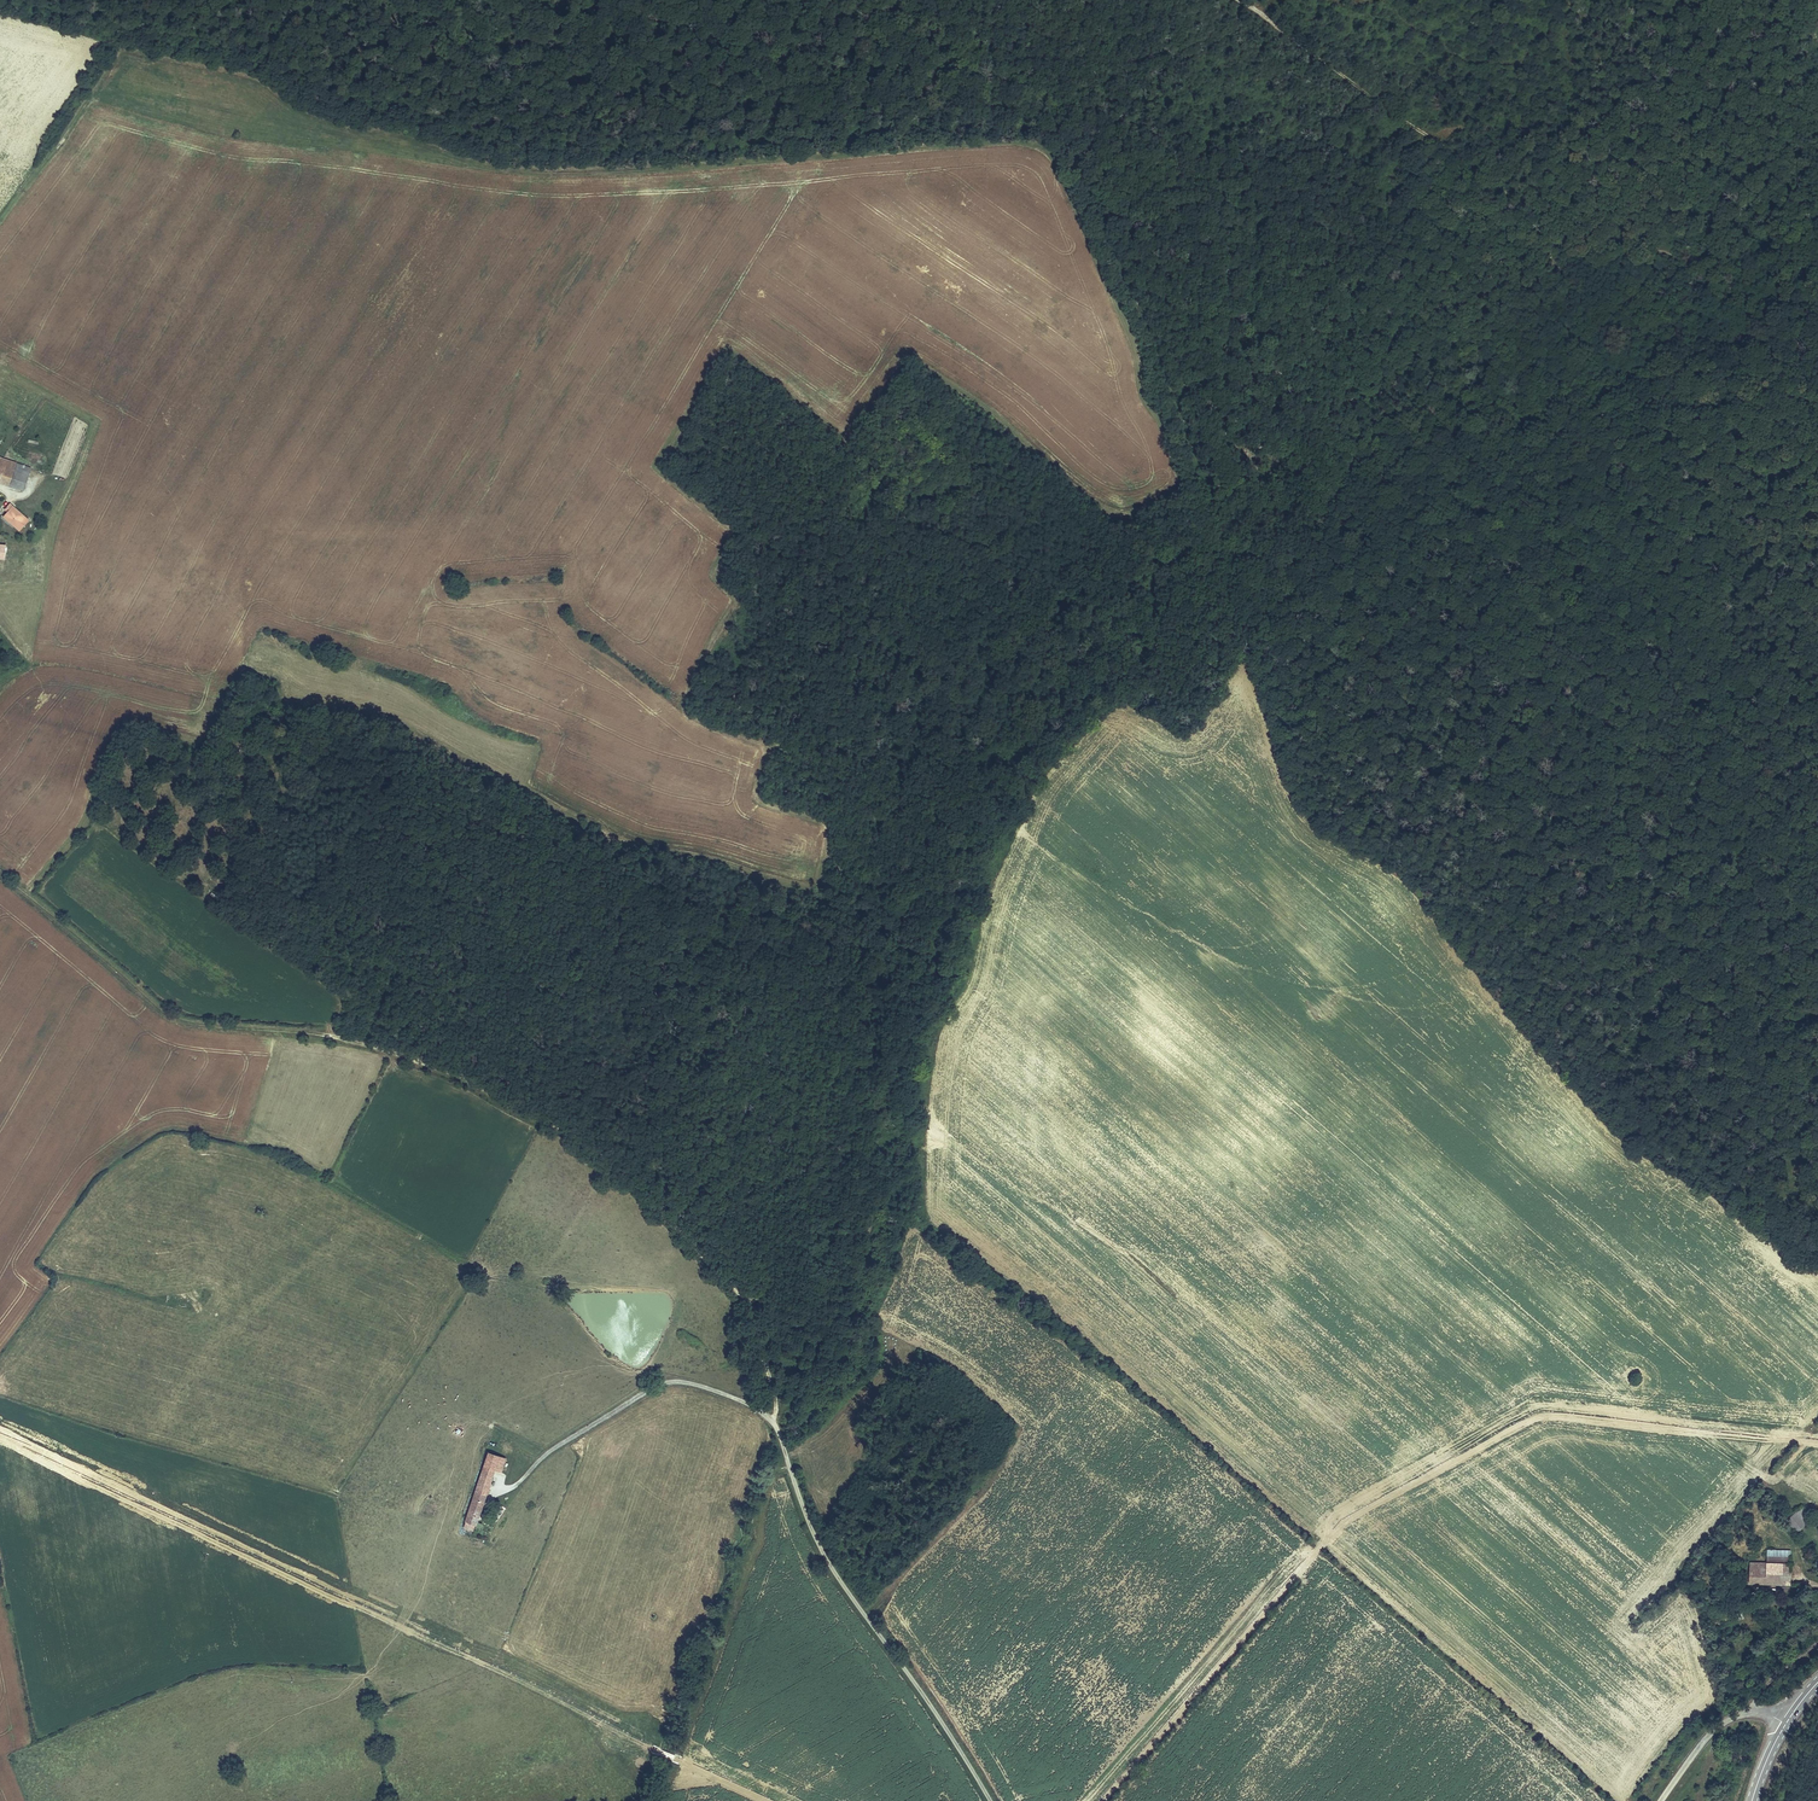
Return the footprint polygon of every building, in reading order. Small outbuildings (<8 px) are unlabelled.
[(8,463),(2,486),(10,489),(15,465),(8,463)] [(15,465),(10,489),(23,492),(29,469),(15,465)] [(8,513),(12,515),(8,520),(25,531),(32,521),(13,507),(8,513)] [(483,1462),(501,1467),(504,1460),(486,1454),(483,1462)] [(483,1462),(460,1529),(471,1533),(492,1471),(499,1473),(501,1467),(483,1462)] [(1798,1513),(1788,1521),(1797,1533),(1807,1526),(1798,1513)] [(1751,1581),(1781,1584),(1782,1563),(1793,1564),(1793,1558),(1770,1556),(1769,1563),(1752,1562),(1751,1581)] [(1782,1563),(1781,1584),(1792,1584),(1793,1564),(1782,1563)]
